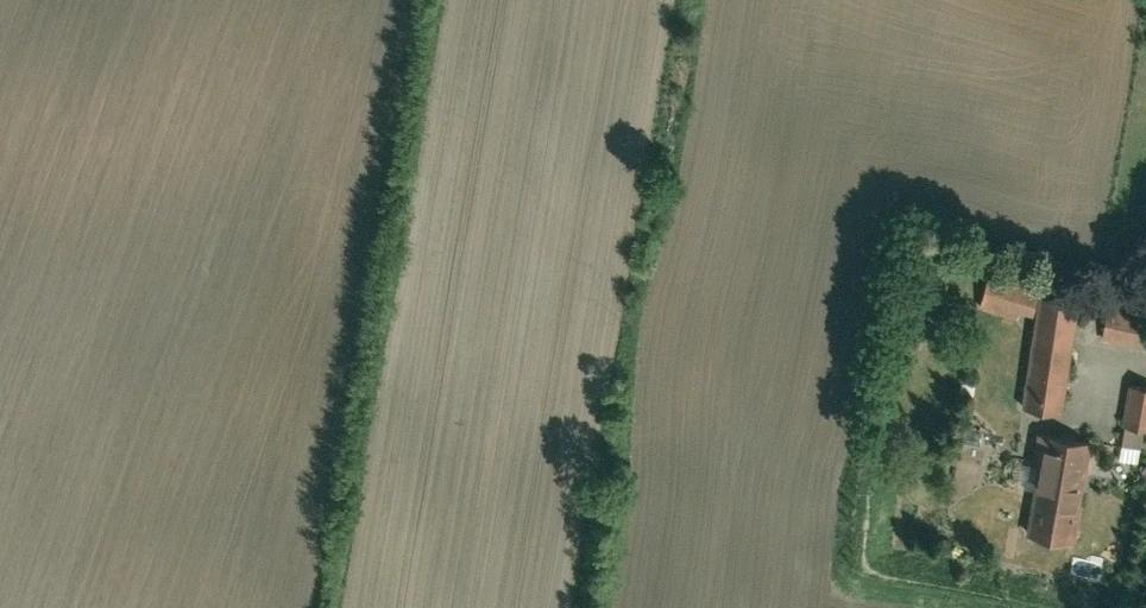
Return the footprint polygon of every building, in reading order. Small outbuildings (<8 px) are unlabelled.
[(1041,281),(988,267),(978,303),(1015,313),(1018,305),(1033,309),(1041,281)] [(1041,291),(1021,403),(1058,410),(1078,298),(1041,291)] [(1101,335),(1145,344),(1145,312),(1107,305),(1101,335)] [(1128,384),(1121,441),(1142,444),(1144,428),(1145,428),(1145,386),(1128,384)] [(1088,438),(1036,428),(1031,459),(1039,460),(1026,534),(1069,542),(1088,438)] [(1083,573),(1101,574),(1102,561),(1085,559),(1083,573)]
